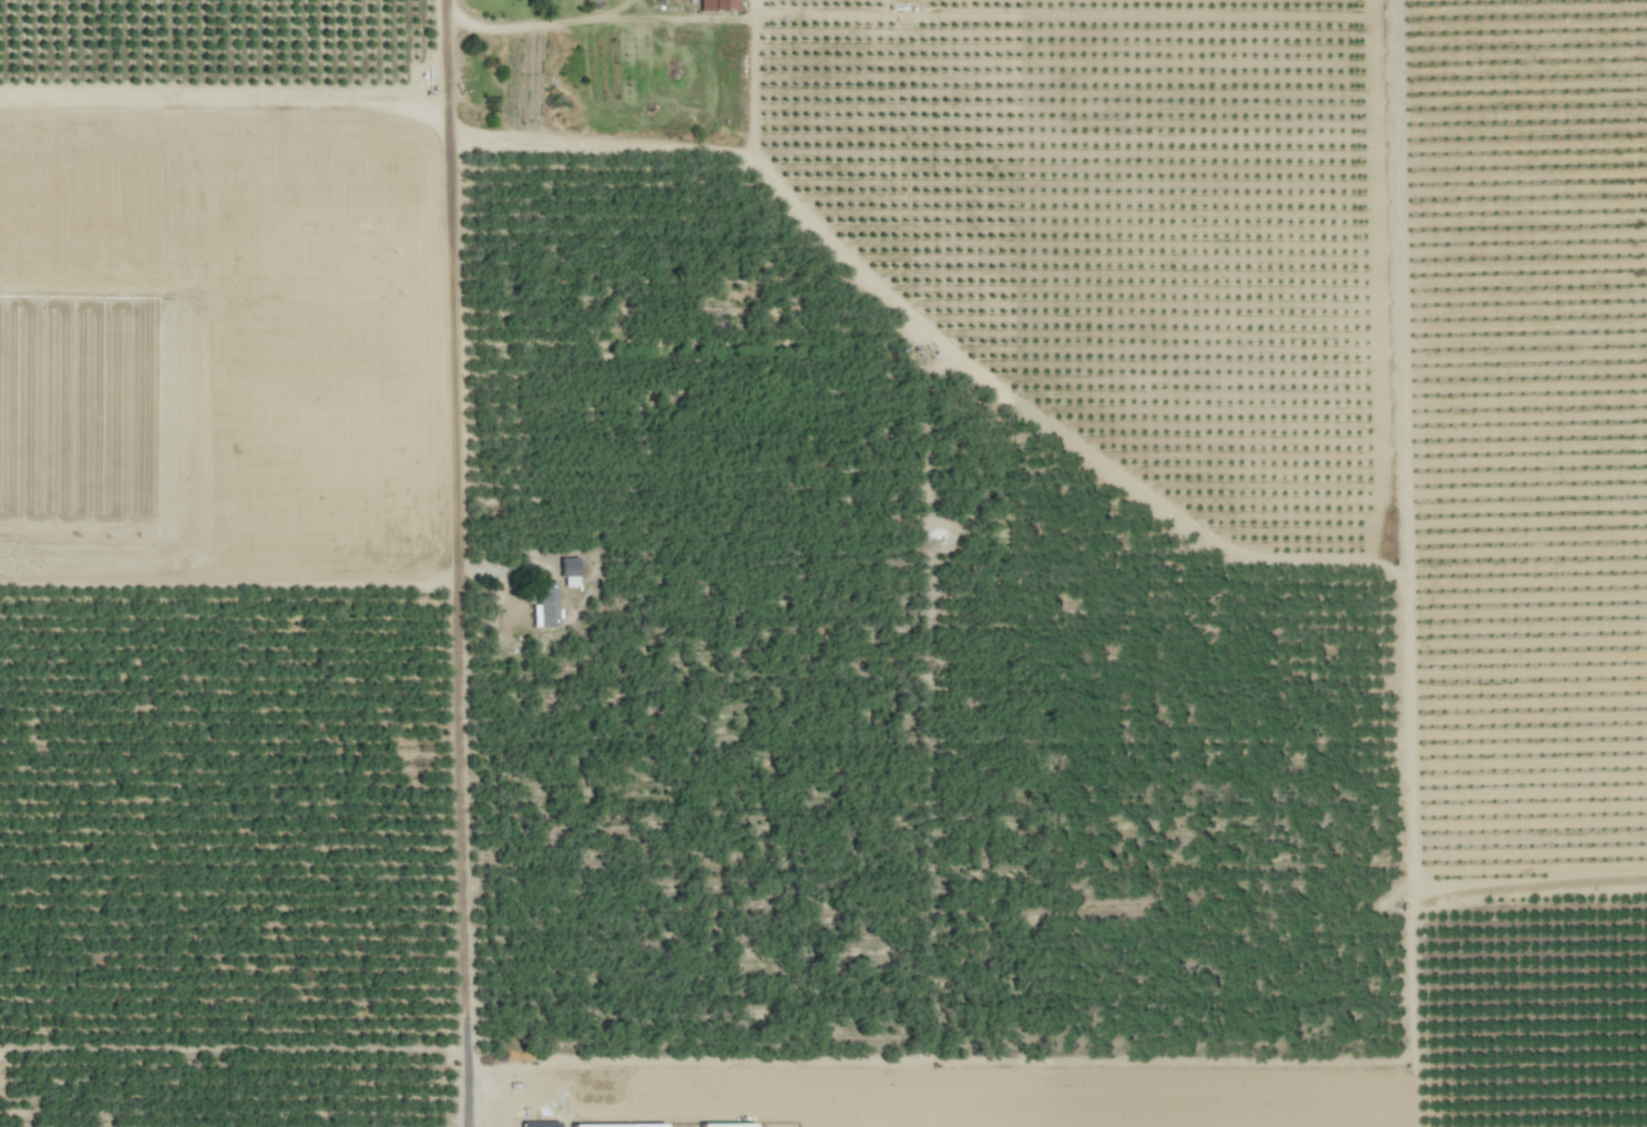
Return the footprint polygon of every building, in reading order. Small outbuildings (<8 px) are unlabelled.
[(738,0),(699,0),(699,9),(738,10),(738,0)]
